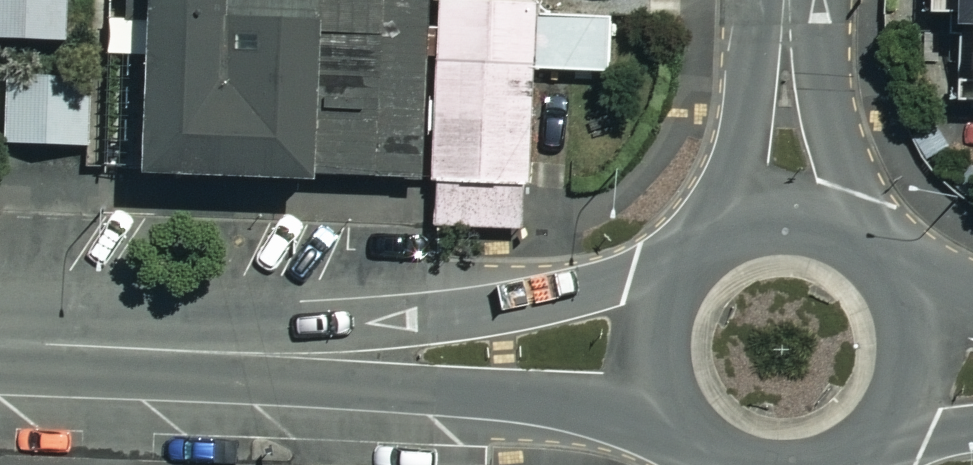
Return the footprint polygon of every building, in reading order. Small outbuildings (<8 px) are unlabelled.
[(69,42),(70,0),(0,0),(0,39),(69,42)] [(424,181),(430,0),(149,0),(143,177),(317,183),(317,178),(424,181)] [(535,0),(433,0),(427,185),(432,185),(521,188),(529,188),(532,71),(606,73),(608,16),(535,14),(535,0)] [(931,22),(972,23),(972,0),(932,0),(931,22)] [(98,79),(10,75),(8,144),(95,147),(98,79)] [(521,188),(432,185),(430,227),(518,231),(521,188)]
